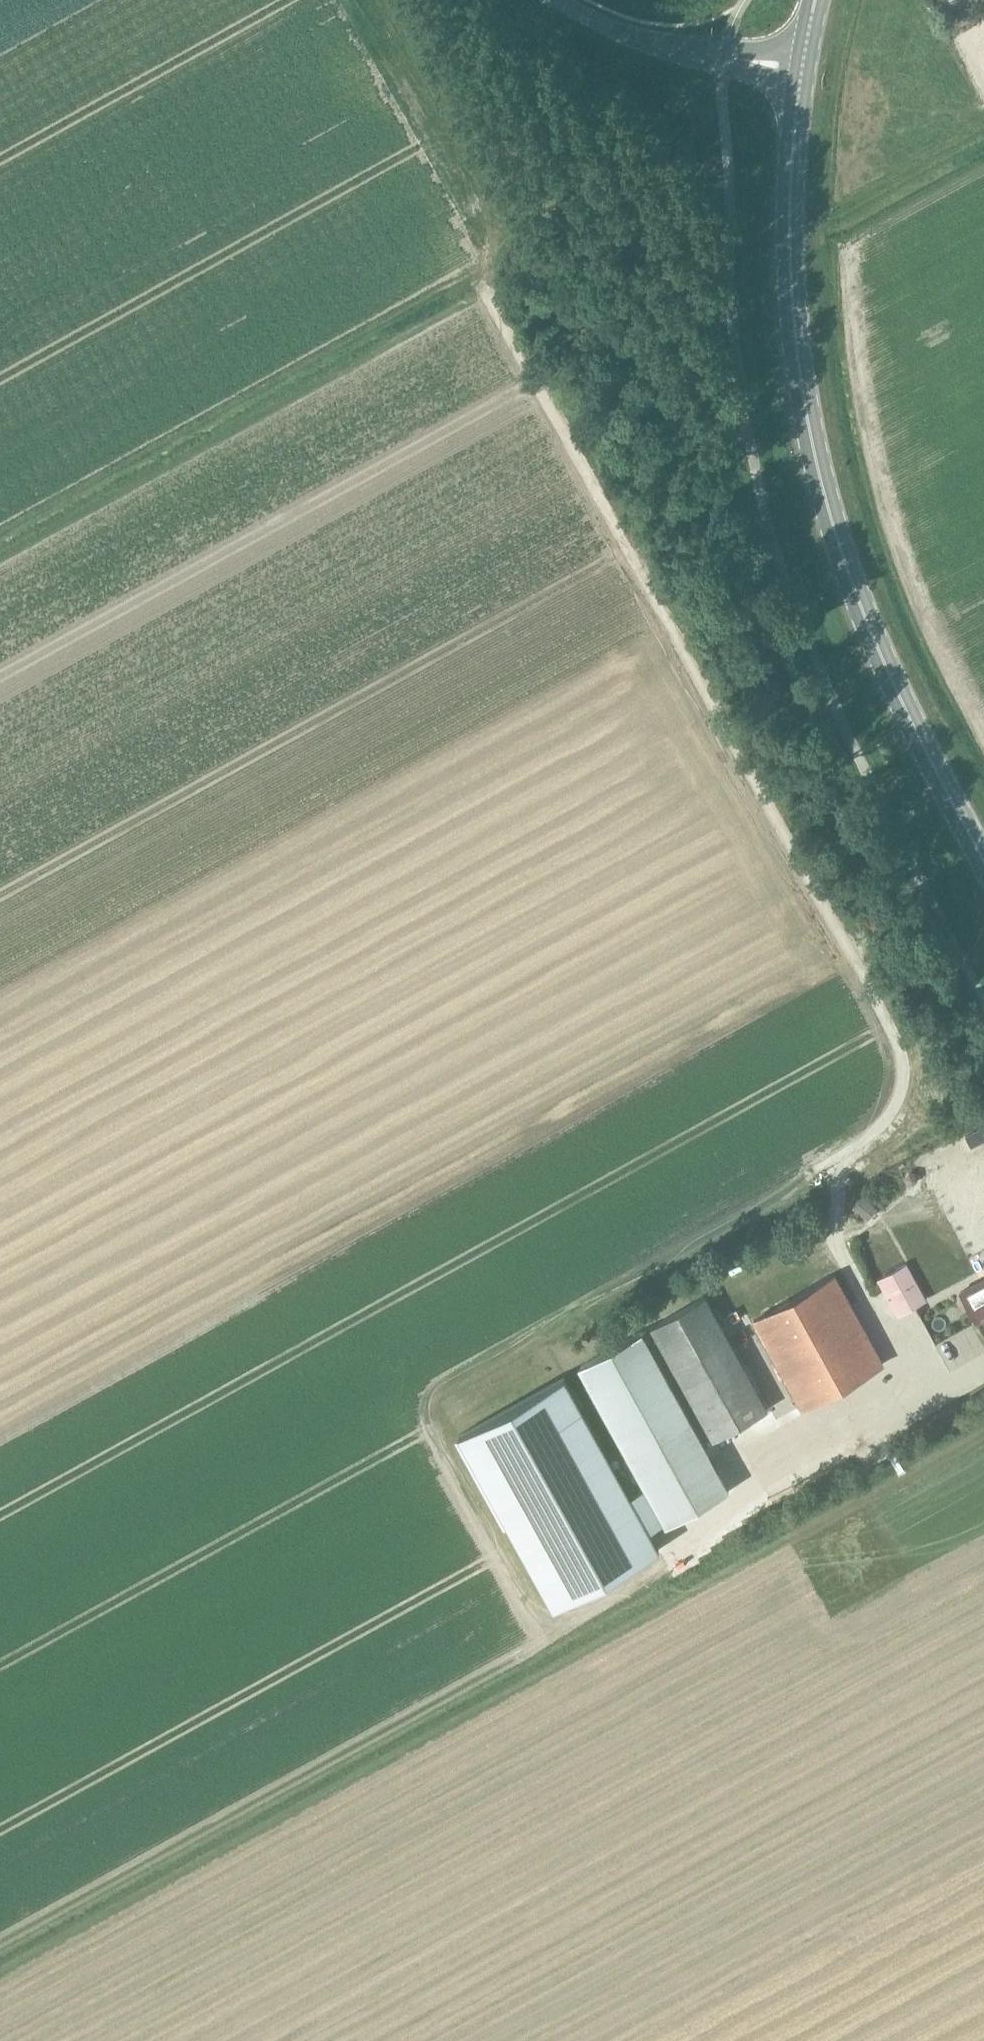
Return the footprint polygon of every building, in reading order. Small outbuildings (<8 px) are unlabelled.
[(909,1263),(897,1270),(879,1280),(898,1316),(928,1299),(909,1263)] [(801,1410),(882,1365),(834,1277),(753,1322),(801,1410)] [(983,1318),(983,1280),(959,1294),(975,1323),(983,1318)] [(765,1411),(704,1297),(650,1327),(712,1440),(765,1411)] [(579,1365),(666,1525),(727,1492),(640,1332),(579,1365)] [(659,1550),(564,1378),(459,1436),(554,1608),(659,1550)]
